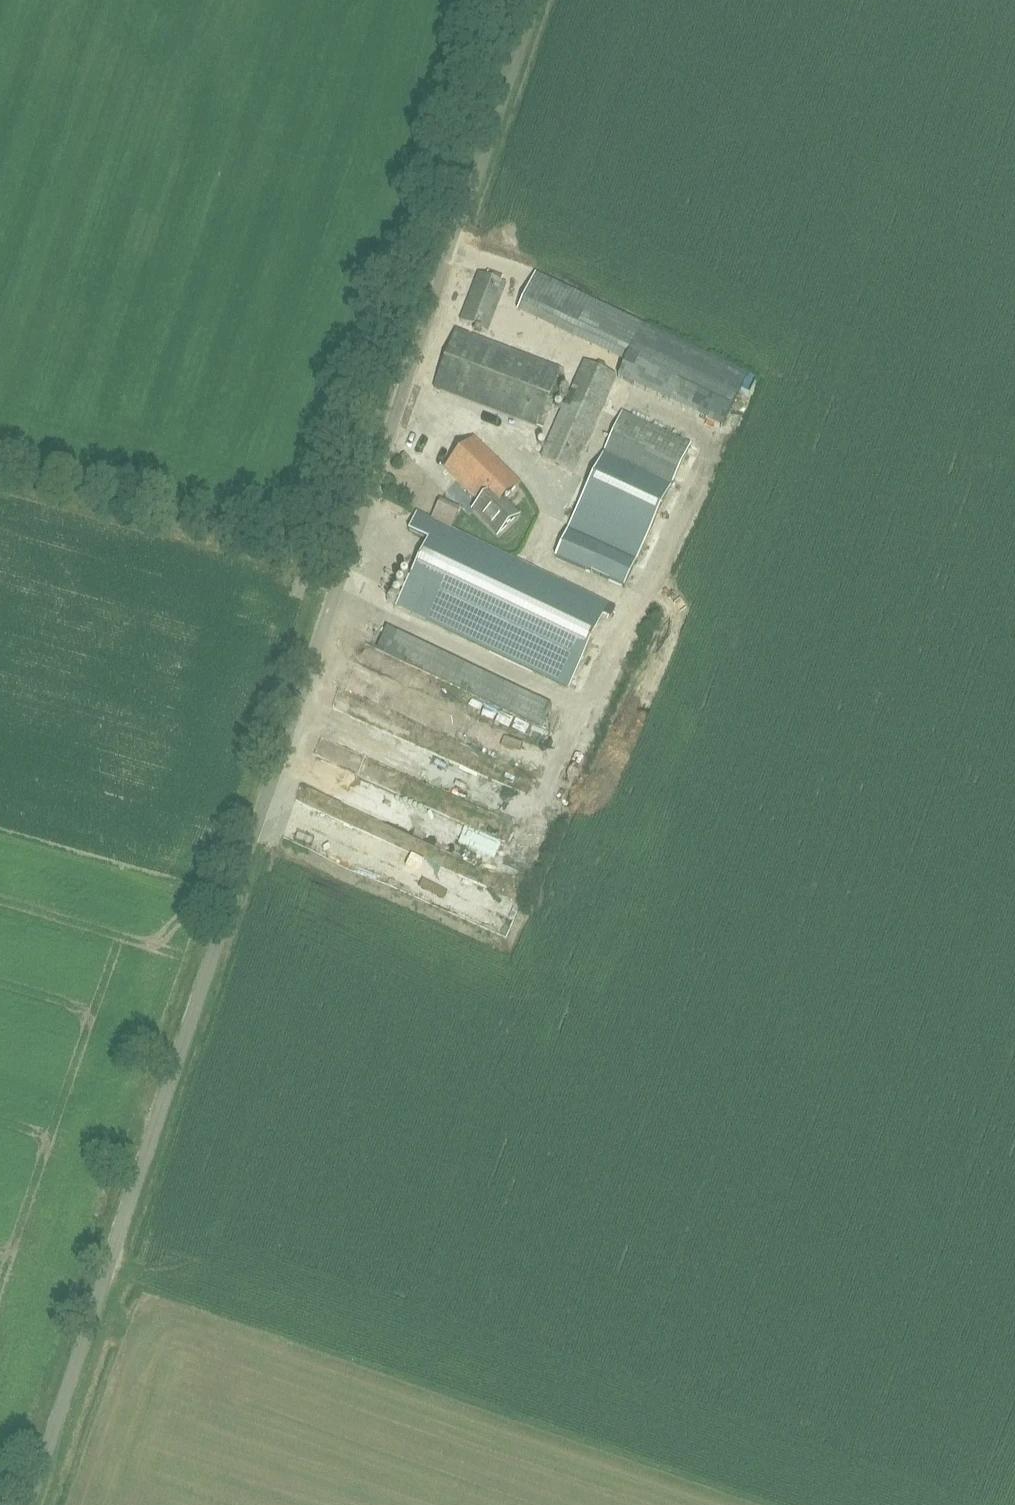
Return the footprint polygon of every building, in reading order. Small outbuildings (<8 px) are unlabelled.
[(488,331),(506,285),(480,274),(461,320),(488,331)] [(435,388),(543,429),(564,370),(456,330),(435,388)] [(541,458),(573,472),(616,376),(603,370),(605,366),(598,363),(596,367),(584,361),(541,458)] [(634,563),(638,555),(672,483),(681,465),(691,442),(622,412),(612,435),(605,452),(567,531),(602,548),(634,563)] [(504,500),(520,484),(474,439),(445,468),(481,503),(474,510),(498,535),(519,514),(504,500)] [(416,602),(414,606),(443,620),(439,627),(566,689),(607,605),(533,569),(450,529),(418,513),(410,530),(429,539),(416,564),(401,595),(416,602)] [(634,563),(602,548),(591,570),(624,585),(634,563)] [(468,736),(472,722),(441,714),(443,706),(412,698),(406,719),(468,736)] [(451,820),(450,830),(475,834),(476,824),(451,820)]
